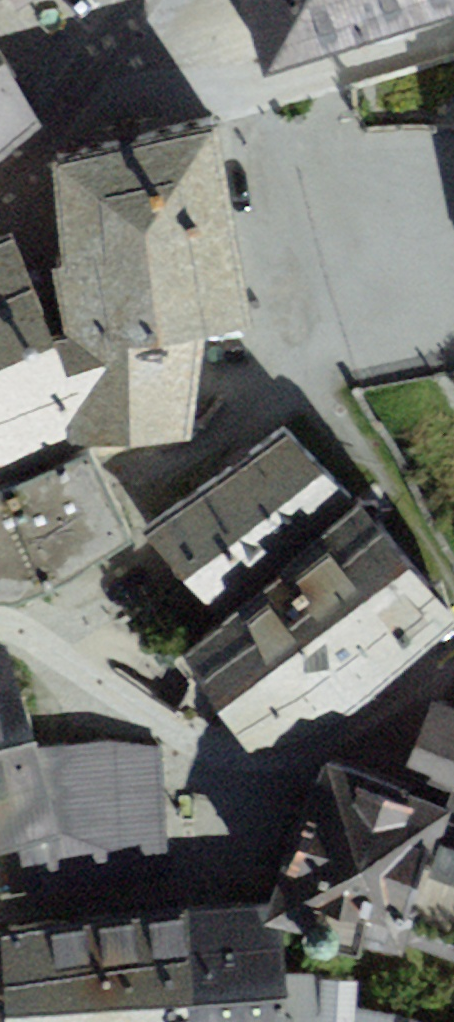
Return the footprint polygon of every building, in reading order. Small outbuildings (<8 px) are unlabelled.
[(28,0),(5,0),(12,10),(28,0)] [(427,28),(417,0),(241,0),(264,76),(427,28)] [(427,28),(453,20),(453,0),(417,0),(427,28)] [(37,122),(0,64),(0,151),(37,122)] [(50,269),(57,354),(202,337),(253,328),(217,126),(128,144),(52,162),(61,269),(50,269)] [(44,321),(12,234),(0,240),(0,341),(44,321)] [(0,341),(0,476),(70,446),(57,354),(44,321),(0,341)] [(190,443),(202,337),(57,354),(70,446),(190,443)] [(345,497),(287,435),(139,531),(214,613),(345,497)] [(89,453),(4,491),(0,493),(0,609),(10,610),(73,580),(131,538),(89,453)] [(292,749),(453,621),(363,510),(178,657),(258,757),(292,749)] [(2,855),(60,837),(37,748),(7,649),(0,650),(0,856),(2,855)] [(447,811),(408,946),(453,964),(453,712),(428,702),(406,770),(453,788),(447,811)] [(169,878),(162,749),(37,748),(60,837),(2,855),(4,897),(169,878)] [(404,959),(408,946),(447,811),(322,766),(270,910),(264,928),(279,932),(404,959)] [(284,977),(279,932),(264,928),(270,910),(0,938),(0,940),(6,995),(0,995),(0,1021),(288,1021),(284,977)] [(358,1005),(359,984),(284,977),(288,1021),(418,1021),(358,1005)]
